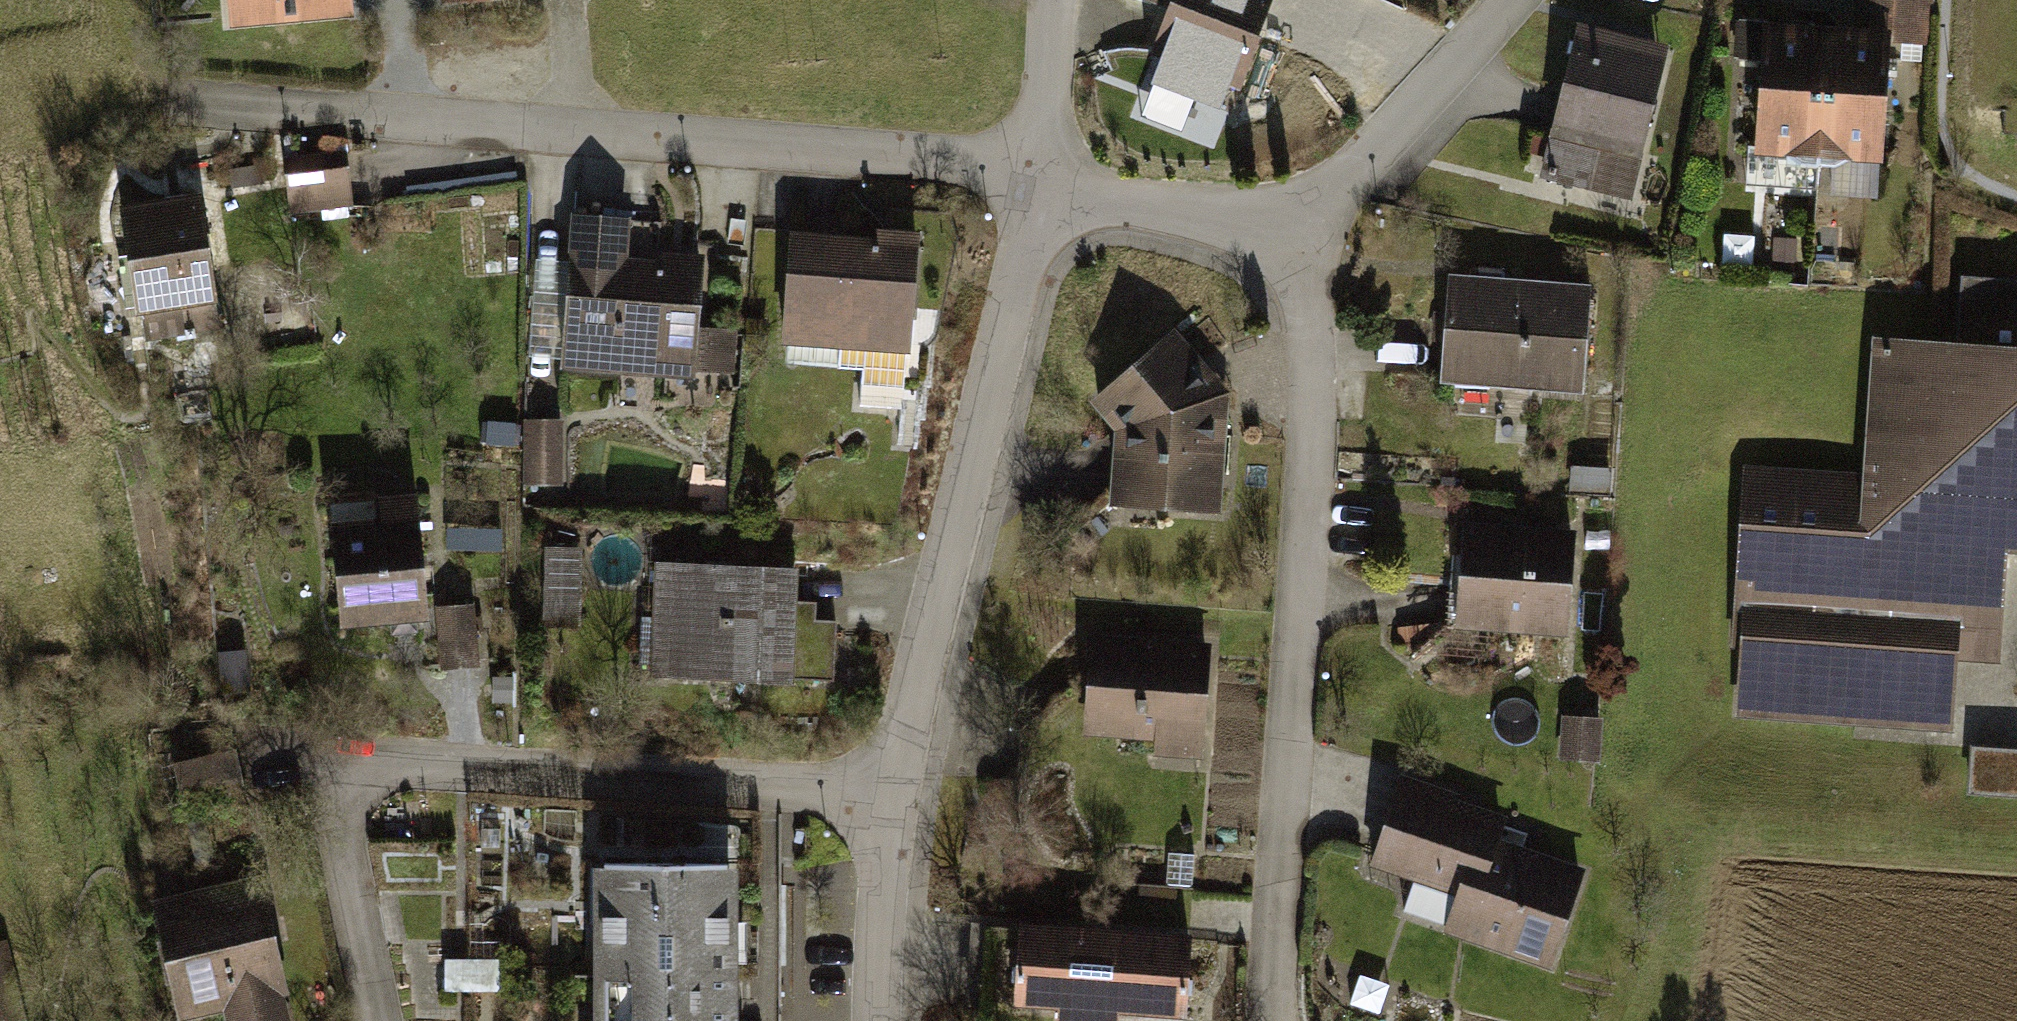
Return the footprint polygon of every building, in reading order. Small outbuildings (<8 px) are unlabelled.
[(233,19),(348,9),(347,0),(232,0),(233,19)] [(1157,50),(1237,80),(1268,2),(1263,0),(1155,0),(1174,7),(1157,50)] [(1927,0),(1861,0),(1860,17),(1902,18),(1902,41),(1924,42),(1927,0)] [(1888,40),(1902,41),(1902,18),(1860,17),(1859,38),(1888,40)] [(1818,165),(1827,36),(1765,32),(1765,23),(1741,21),(1738,58),(1764,59),(1758,144),(1788,146),(1787,155),(1802,164),(1818,165)] [(1581,31),(1545,175),(1588,186),(1599,142),(1638,152),(1658,70),(1628,62),(1632,43),(1581,31)] [(1827,36),(1818,165),(1833,165),(1848,159),(1849,151),(1878,152),(1880,153),(1888,40),(1859,38),(1827,36)] [(1663,51),(1632,43),(1628,62),(1658,70),(1663,51)] [(2003,110),(2002,133),(2016,134),(2016,111),(2003,110)] [(1638,152),(1599,142),(1588,186),(1627,197),(1638,152)] [(1788,146),(1758,144),(1747,144),(1746,185),(1816,189),(1818,165),(1802,164),(1787,155),(1788,146)] [(1848,159),(1833,165),(1831,191),(1875,194),(1878,152),(1849,151),(1848,159)] [(346,154),(285,161),(291,210),(352,203),(346,154)] [(199,199),(121,210),(137,309),(140,309),(145,338),(176,333),(177,340),(196,337),(194,330),(218,327),(199,199)] [(626,219),(574,215),(563,360),(691,370),(698,270),(623,264),(626,219)] [(794,237),(786,337),(866,343),(862,403),(902,406),(914,246),(794,237)] [(1589,288),(1447,277),(1440,380),(1581,390),(1589,288)] [(1743,708),(1946,722),(1950,650),(1958,540),(2000,542),(2016,544),(2016,296),(2007,295),(2008,281),(1964,278),(1959,350),(1881,345),(1872,482),(1750,474),(1739,639),(1748,640),(1743,708)] [(1123,428),(1117,502),(1213,509),(1221,395),(1169,337),(1098,399),(1123,428)] [(736,384),(732,338),(702,341),(706,387),(736,384)] [(556,483),(556,421),(531,421),(531,483),(556,483)] [(513,426),(483,423),(480,440),(511,444),(513,426)] [(381,522),(335,526),(343,623),(425,616),(415,499),(379,502),(381,522)] [(1570,537),(1466,530),(1461,596),(1486,598),(1484,621),(1564,627),(1570,537)] [(1992,654),(2000,542),(1958,540),(1950,650),(1992,654)] [(576,622),(577,552),(548,551),(547,621),(576,622)] [(794,572),(657,567),(655,618),(642,617),(640,669),(672,671),(672,673),(832,679),(835,620),(792,619),(794,572)] [(1486,598),(1461,596),(1459,619),(1484,621),(1486,598)] [(471,606),(439,609),(444,666),(476,663),(471,606)] [(1207,648),(1095,640),(1091,705),(1054,703),(1026,726),(1023,783),(1114,789),(1117,730),(1169,734),(1172,729),(1200,731),(1207,648)] [(246,690),(244,652),(221,653),(223,691),(246,690)] [(1594,758),(1596,733),(1566,731),(1564,756),(1594,758)] [(247,802),(235,748),(173,763),(185,817),(247,802)] [(2016,751),(1973,748),(1971,791),(2013,794),(2016,751)] [(1452,804),(1401,787),(1376,860),(1416,874),(1405,908),(1551,958),(1580,874),(1493,844),(1501,821),(1482,815),(1479,815),(1477,816),(1474,817),(1472,818),(1471,822),(1458,817),(1459,812),(1458,810),(1457,807),(1455,805),(1452,804)] [(1192,884),(1193,853),(1168,852),(1166,883),(1192,884)] [(618,863),(618,922),(604,923),(604,1020),(727,1020),(727,863),(618,863)] [(167,904),(189,1007),(230,998),(235,1020),(280,1020),(251,886),(167,904)] [(1188,940),(1021,929),(1018,967),(1013,966),(1012,982),(1017,982),(1016,998),(1183,1010),(1184,995),(1190,995),(1191,979),(1185,979),(1188,940)] [(498,961),(447,962),(447,988),(498,988),(498,961)]
